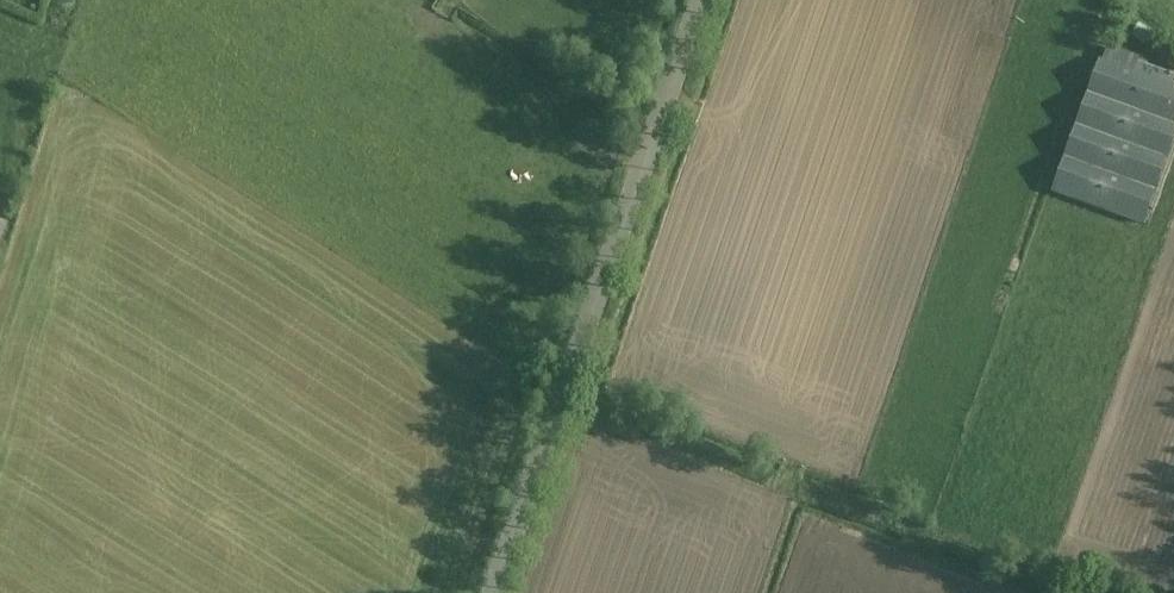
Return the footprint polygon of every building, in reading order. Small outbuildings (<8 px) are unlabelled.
[(1098,61),(1050,192),(1143,226),(1173,139),(1173,88),(1098,61)]
